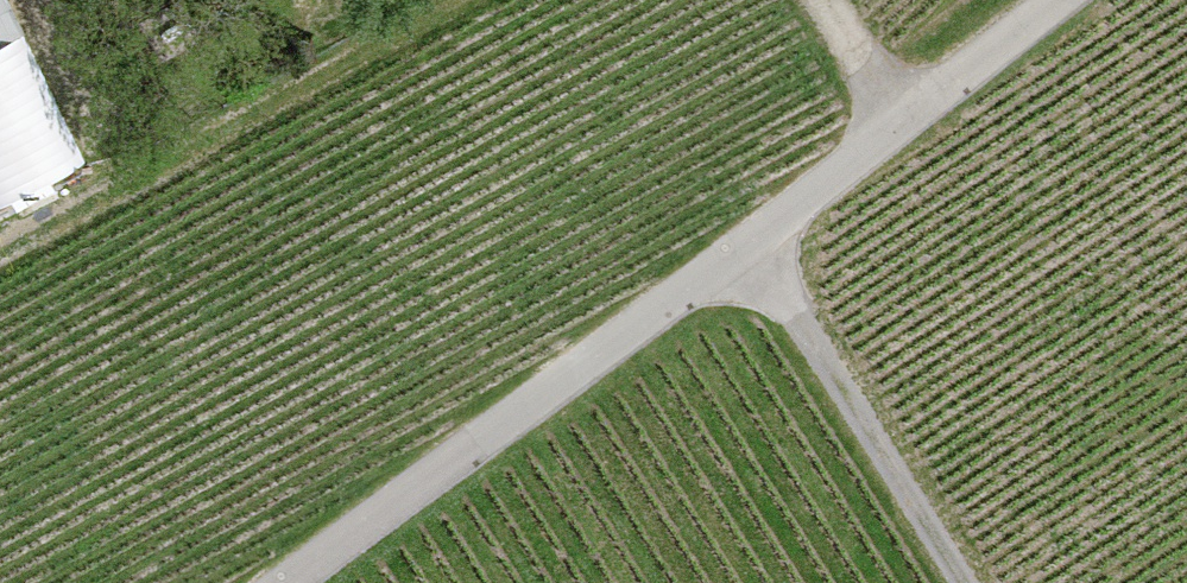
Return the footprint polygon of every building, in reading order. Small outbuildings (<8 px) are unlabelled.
[(90,167),(32,0),(0,0),(0,198),(90,167)]
